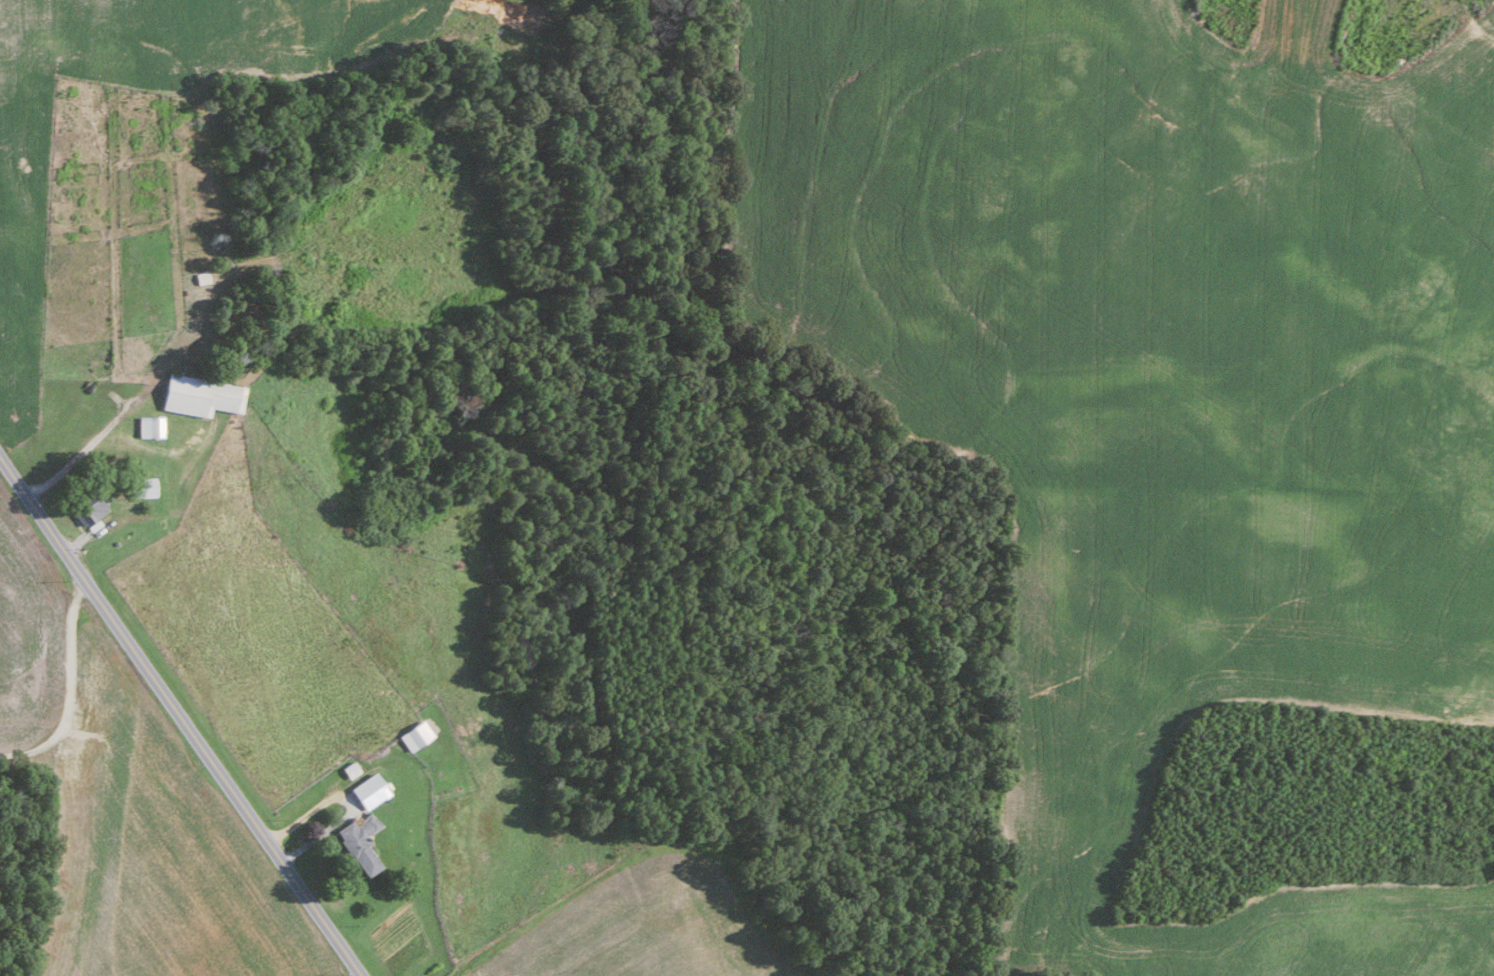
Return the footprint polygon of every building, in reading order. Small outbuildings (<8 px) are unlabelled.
[(157,408),(207,417),(208,407),(238,412),(243,385),(164,371),(157,408)] [(159,415),(136,415),(136,436),(159,436),(159,415)] [(151,476),(127,477),(128,497),(152,496),(151,476)] [(70,508),(78,525),(100,514),(97,509),(102,506),(97,495),(70,508)] [(431,735),(419,718),(396,734),(407,751),(431,735)] [(347,786),(360,810),(390,794),(384,783),(380,785),(373,772),(347,786)] [(362,877),(380,866),(361,836),(377,826),(369,813),(351,824),(348,820),(333,830),(362,877)]
